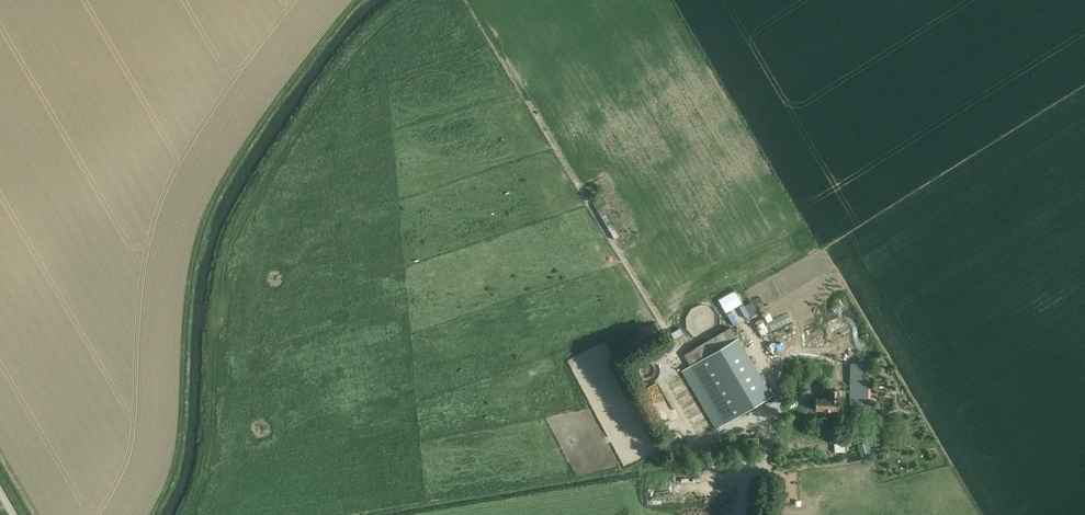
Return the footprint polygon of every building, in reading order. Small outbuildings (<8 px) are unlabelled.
[(593,204),(615,240),(619,237),(601,207),(608,203),(605,197),(593,204)] [(771,396),(732,330),(685,357),(690,366),(682,371),(715,427),(724,421),(725,423),(771,396)] [(816,398),(815,410),(838,411),(839,390),(830,390),(830,399),(816,398)]
